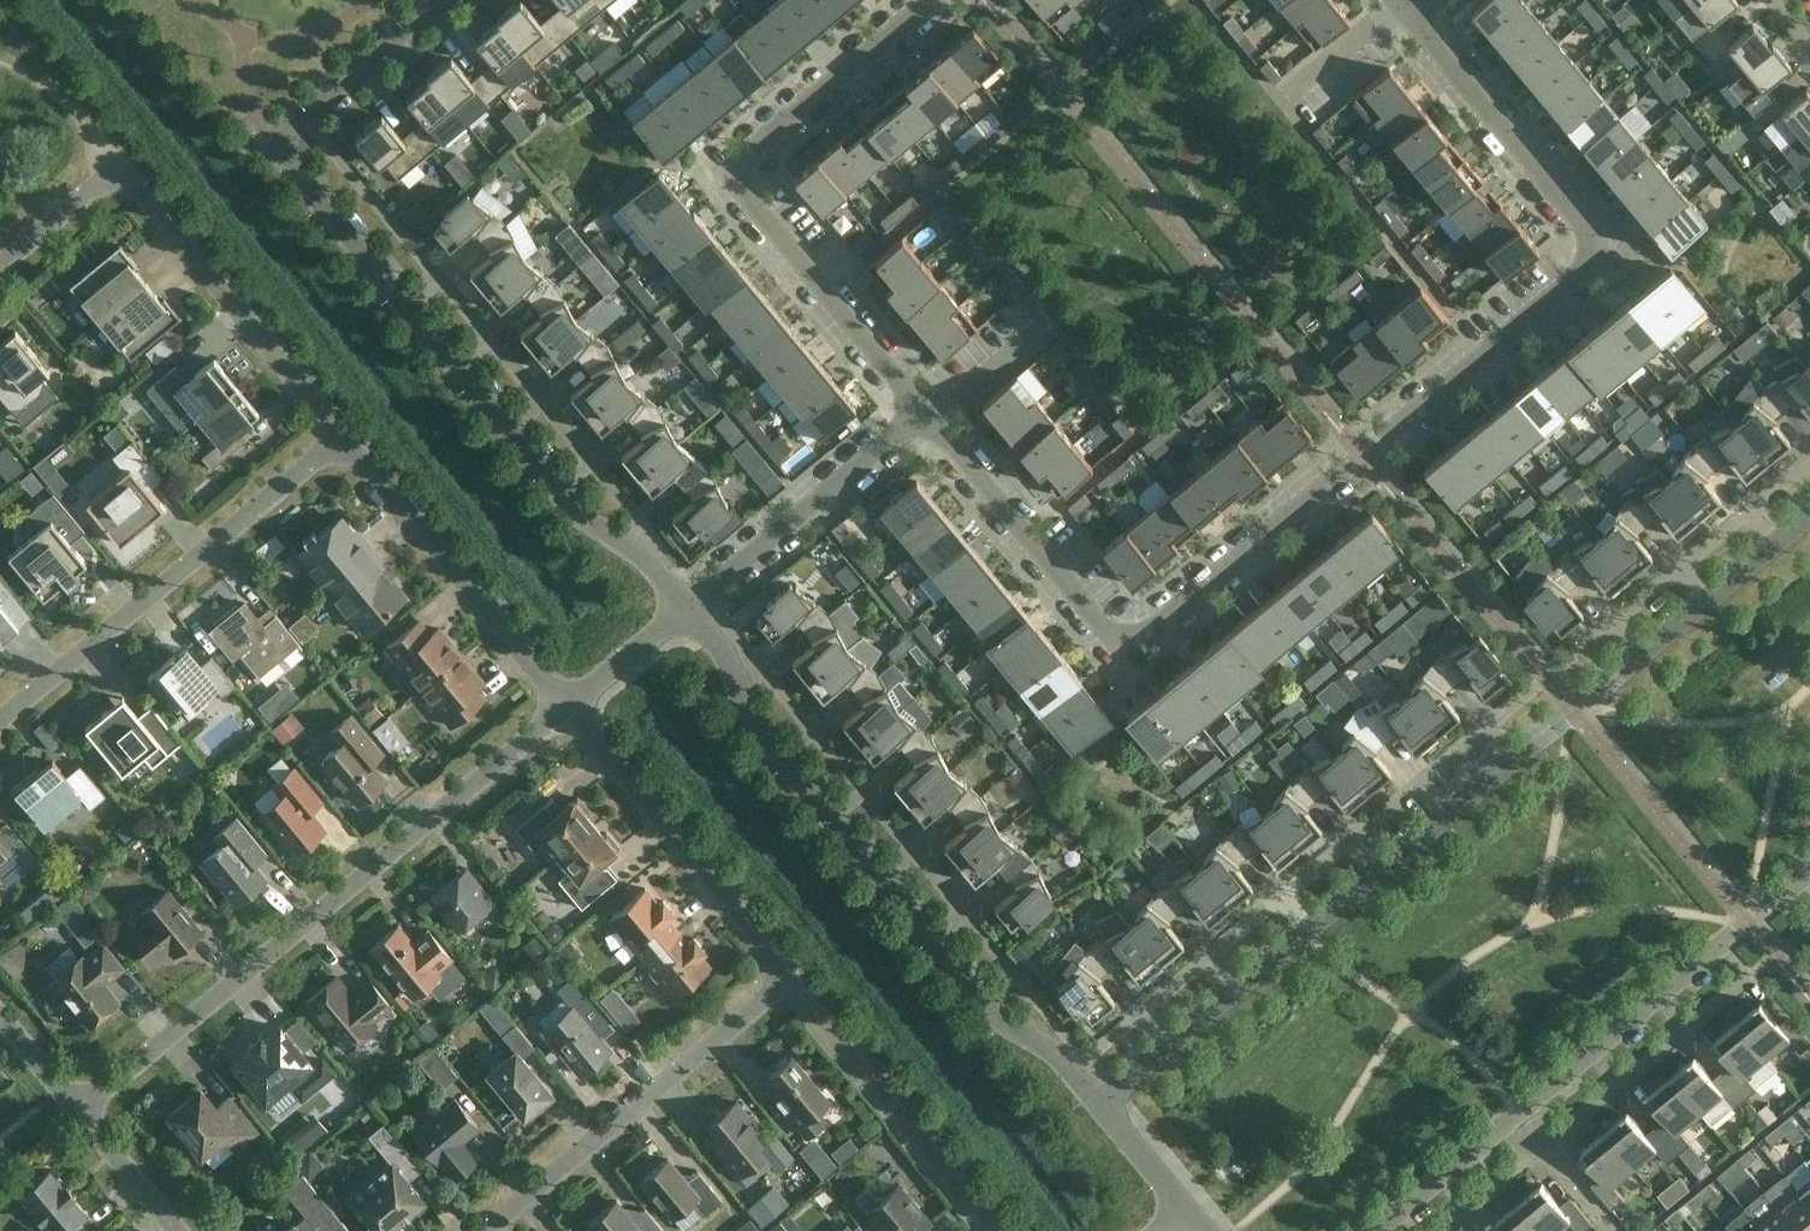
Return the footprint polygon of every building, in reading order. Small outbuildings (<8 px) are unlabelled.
[(521,0),(497,19),(535,65),(570,37),(552,14),(540,24),(521,0)] [(552,14),(570,37),(605,8),(598,0),(559,0),(563,5),(552,14)] [(702,0),(691,0),(681,8),(688,16),(704,3),(702,0)] [(769,8),(799,45),(817,30),(792,0),(779,0),(769,8)] [(817,30),(835,16),(822,0),(792,0),(817,30)] [(835,16),(852,1),(852,0),(822,0),(835,16)] [(1069,0),(1030,0),(1050,24),(1073,5),(1069,0)] [(1212,9),(1220,2),(1218,0),(1204,0),(1212,9)] [(1296,26),(1327,0),(1282,0),(1277,4),(1296,26)] [(1296,26),(1315,49),(1349,20),(1333,0),(1327,0),(1296,26)] [(1488,32),(1525,2),(1523,0),(1485,0),(1480,5),(1471,12),(1488,32)] [(1587,18),(1595,11),(1586,0),(1584,0),(1577,6),(1587,18)] [(1673,17),(1693,0),(1659,0),(1673,17)] [(1700,49),(1722,31),(1712,20),(1736,0),(1693,0),(1673,17),(1700,49)] [(707,10),(721,29),(732,20),(719,2),(707,10)] [(1488,32),(1505,52),(1541,22),(1525,2),(1488,32)] [(1139,7),(1123,20),(1130,28),(1146,15),(1139,7)] [(769,8),(751,23),(781,60),(799,45),(769,8)] [(1595,11),(1587,18),(1597,30),(1606,24),(1595,11)] [(1222,22),(1235,38),(1244,31),(1231,15),(1222,22)] [(494,62),(482,72),(501,94),(535,65),(497,19),(497,20),(499,22),(476,41),(494,62)] [(678,20),(662,33),(669,42),(685,28),(678,20)] [(1130,28),(1123,20),(1107,33),(1114,41),(1130,28)] [(1505,52),(1521,72),(1558,42),(1541,22),(1505,52)] [(751,23),(733,38),(763,75),(781,60),(751,23)] [(1700,49),(1726,81),(1772,43),(1769,45),(1752,24),(1731,42),(1722,31),(1700,49)] [(973,29),(951,48),(979,83),(1002,64),(973,29)] [(1244,31),(1235,38),(1249,54),(1257,47),(1244,31)] [(633,33),(594,56),(604,71),(624,59),(622,56),(640,45),(633,33)] [(669,42),(662,33),(646,47),(653,55),(669,42)] [(1608,44),(1618,56),(1627,49),(1617,37),(1608,44)] [(733,38),(713,54),(743,91),(763,75),(733,38)] [(1521,72),(1538,92),(1574,62),(1558,42),(1521,72)] [(1078,57),(1085,66),(1101,52),(1094,43),(1078,57)] [(1726,81),(1753,114),(1775,95),(1766,84),(1790,64),(1772,43),(1726,81)] [(951,48),(928,66),(957,101),(979,83),(951,48)] [(1627,49),(1618,56),(1629,68),(1637,61),(1627,49)] [(638,53),(622,66),(629,75),(645,61),(638,53)] [(713,54),(693,71),(723,108),(743,91),(713,54)] [(1679,89),(1691,83),(1677,56),(1665,62),(1679,89)] [(451,57),(428,77),(466,123),(501,94),(482,72),(471,81),(451,57)] [(589,59),(576,70),(584,79),(597,68),(589,59)] [(1259,67),(1273,83),(1281,76),(1268,60),(1259,67)] [(1538,92),(1553,110),(1589,80),(1574,62),(1538,92)] [(629,75),(622,66),(606,80),(613,88),(629,75)] [(928,66),(906,85),(935,119),(957,101),(928,66)] [(1354,97),(1373,120),(1408,91),(1389,68),(1354,97)] [(1643,74),(1653,87),(1662,80),(1652,68),(1643,74)] [(693,71),(673,88),(703,124),(723,108),(693,71)] [(424,120),(413,129),(431,151),(466,123),(428,77),(427,77),(429,80),(407,98),(424,120)] [(1553,110),(1567,128),(1604,98),(1589,80),(1553,110)] [(1662,80),(1653,87),(1667,103),(1675,96),(1662,80)] [(906,85),(884,103),(912,138),(935,119),(906,85)] [(673,88),(653,104),(683,141),(703,124),(673,88)] [(1780,146),(1809,121),(1809,94),(1806,89),(1784,107),(1775,95),(1753,114),(1780,146)] [(1373,120),(1392,142),(1427,113),(1408,91),(1373,120)] [(1030,97),(1013,111),(1020,119),(1037,105),(1030,97)] [(1567,128),(1582,146),(1618,116),(1604,98),(1567,128)] [(884,103),(862,121),(890,156),(912,138),(884,103)] [(683,141),(653,104),(632,121),(663,158),(683,141)] [(1669,118),(1683,134),(1691,127),(1678,111),(1669,118)] [(1392,142),(1410,164),(1445,136),(1427,113),(1392,142)] [(431,151),(413,129),(402,139),(382,115),(356,137),(379,165),(384,161),(398,179),(431,151)] [(1582,146),(1600,167),(1636,137),(1618,116),(1582,146)] [(862,121),(839,140),(868,175),(890,156),(862,121)] [(1000,121),(984,134),(992,143),(1007,130),(1000,121)] [(1806,178),(1809,175),(1809,121),(1780,146),(1806,178)] [(1313,131),(1326,148),(1335,141),(1321,124),(1313,131)] [(1691,127),(1683,134),(1696,150),(1704,143),(1691,127)] [(992,143),(984,134),(969,147),(976,156),(992,143)] [(1410,164),(1429,186),(1463,158),(1445,136),(1410,164)] [(1600,167),(1617,188),(1653,158),(1636,137),(1600,167)] [(1725,155),(1732,149),(1724,138),(1716,145),(1725,155)] [(839,140),(817,158),(846,193),(868,175),(839,140)] [(426,172),(446,162),(441,151),(421,162),(426,172)] [(1704,160),(1718,176),(1726,169),(1713,153),(1704,160)] [(466,163),(459,154),(446,165),(454,174),(464,187),(477,176),(466,163)] [(1337,161),(1350,177),(1359,170),(1345,154),(1337,161)] [(846,193),(817,158),(794,177),(823,212),(846,193)] [(956,158),(940,171),(947,180),(963,167),(956,158)] [(1429,186),(1447,209),(1482,180),(1463,158),(1429,186)] [(1617,188),(1634,209),(1671,179),(1653,158),(1617,188)] [(1726,169),(1718,176),(1731,192),(1739,185),(1726,169)] [(1359,170),(1350,177),(1363,192),(1372,185),(1359,170)] [(947,180),(940,171),(924,184),(931,193),(947,180)] [(622,204),(639,225),(676,194),(659,174),(622,204)] [(1634,209),(1652,230),(1688,200),(1671,179),(1634,209)] [(1447,209),(1466,231),(1500,202),(1482,180),(1447,209)] [(1791,194),(1798,210),(1809,204),(1809,194),(1807,187),(1791,194)] [(474,234),(482,243),(506,223),(473,197),(472,199),(468,194),(444,214),(447,219),(434,230),(450,249),(468,234),(468,233),(471,230),(473,233),(473,234),(474,235),(474,234)] [(639,225),(656,245),(695,213),(694,212),(692,214),(676,194),(639,225)] [(911,195),(896,208),(903,216),(918,203),(911,195)] [(1374,205),(1387,221),(1395,214),(1382,198),(1374,205)] [(1688,200),(1652,230),(1670,252),(1679,245),(1707,222),(1688,200)] [(1466,231),(1484,253),(1519,224),(1500,202),(1466,231)] [(416,203),(401,216),(410,227),(426,214),(416,203)] [(944,203),(936,210),(949,227),(958,220),(944,203)] [(903,216),(896,208),(880,221),(887,229),(903,216)] [(656,245),(672,265),(711,233),(695,213),(656,245)] [(1395,214),(1387,221),(1400,237),(1408,230),(1395,214)] [(470,273),(485,292),(524,259),(506,223),(482,243),(489,252),(490,253),(492,256),(489,259),(488,258),(470,273)] [(1519,224),(1484,253),(1503,276),(1538,247),(1519,224)] [(592,239),(604,254),(612,247),(600,232),(592,239)] [(867,232),(850,245),(857,254),(874,240),(867,232)] [(672,265),(689,285),(728,253),(711,233),(672,265)] [(960,240),(973,255),(982,248),(969,233),(960,240)] [(868,266),(887,289),(921,261),(902,238),(868,266)] [(1411,250),(1424,266),(1432,259),(1419,243),(1411,250)] [(70,286),(101,323),(147,284),(133,268),(137,265),(120,245),(70,286)] [(1385,245),(1369,258),(1376,267),(1393,253),(1385,245)] [(612,247),(604,254),(616,269),(625,262),(612,247)] [(982,248),(973,255),(986,271),(995,264),(982,248)] [(689,285),(705,305),(744,273),(728,253),(689,285)] [(525,295),(532,304),(557,284),(524,259),(485,292),(500,310),(519,295),(518,294),(522,291),(524,294),(524,295),(525,296),(525,295)] [(1432,259),(1424,266),(1437,281),(1445,274),(1432,259)] [(887,289),(905,312),(940,283),(921,261),(887,289)] [(1356,269),(1340,282),(1347,291),(1363,278),(1356,269)] [(1671,269),(1650,286),(1681,323),(1702,306),(1671,269)] [(625,279),(637,294),(645,287),(633,272),(625,279)] [(708,304),(722,321),(759,291),(744,273),(705,305),(706,306),(708,304)] [(997,284),(1010,301),(1019,294),(1005,277),(997,284)] [(1347,291),(1340,282),(1324,295),(1331,304),(1347,291)] [(905,312),(923,334),(958,305),(940,283),(905,312)] [(147,284),(101,323),(131,359),(181,318),(164,298),(161,301),(147,284)] [(520,335),(536,353),(575,321),(557,284),(532,304),(540,313),(539,313),(540,315),(541,314),(543,317),(540,320),(539,319),(520,335)] [(1629,300),(1629,301),(1661,340),(1681,323),(1650,286),(1631,302),(1629,300)] [(645,287),(637,294),(649,309),(658,302),(645,287)] [(1420,287),(1397,306),(1426,340),(1449,321),(1420,287)] [(1456,287),(1447,294),(1461,311),(1470,304),(1456,287)] [(722,321),(737,339),(774,308),(759,291),(722,321)] [(1629,301),(1609,318),(1641,356),(1661,340),(1629,301)] [(958,305),(923,334),(942,357),(977,328),(958,305)] [(1295,320),(1302,328),(1318,314),(1311,306),(1295,320)] [(1397,306),(1375,324),(1403,359),(1426,340),(1397,306)] [(737,339),(751,357),(788,326),(774,308),(737,339)] [(652,324),(665,339),(673,332),(660,317),(652,324)] [(1609,318),(1589,334),(1621,373),(1641,356),(1609,318)] [(1783,319),(1768,326),(1775,342),(1790,335),(1783,319)] [(576,357),(583,365),(607,345),(575,321),(536,353),(551,371),(570,356),(569,355),(572,353),(575,355),(574,356),(575,357),(576,357)] [(1375,324),(1353,342),(1381,377),(1403,359),(1375,324)] [(751,357),(768,377),(805,346),(788,326),(751,357)] [(10,409),(11,408),(22,407),(40,392),(43,382),(44,382),(45,381),(42,377),(48,372),(49,373),(50,372),(16,331),(0,344),(3,348),(0,350),(0,397),(10,409)] [(673,332),(665,339),(675,352),(684,345),(673,332)] [(1589,334),(1569,351),(1601,389),(1621,373),(1589,334)] [(1718,338),(1703,350),(1710,358),(1725,346),(1718,338)] [(1059,341),(1050,349),(1064,365),(1072,358),(1059,341)] [(1381,377),(1353,342),(1330,361),(1358,396),(1381,377)] [(571,396),(586,414),(626,382),(607,345),(583,365),(590,374),(591,376),(591,375),(594,378),(590,381),(590,380),(571,396)] [(768,377),(785,397),(822,366),(805,346),(768,377)] [(689,357),(699,370),(708,363),(697,350),(689,357)] [(1710,358),(1703,350),(1688,362),(1695,371),(1710,358)] [(1257,370),(1274,361),(1269,351),(1251,360),(1257,370)] [(1569,351),(1551,365),(1581,402),(1599,388),(1600,390),(1601,389),(1569,351)] [(1764,387),(1784,412),(1793,404),(1793,405),(1795,404),(1794,403),(1797,401),(1801,406),(1800,406),(1809,418),(1809,373),(1805,367),(1796,356),(1774,368),(1780,379),(1764,387)] [(182,431),(200,416),(237,386),(214,359),(188,380),(176,366),(147,390),(182,431)] [(1230,373),(1237,381),(1254,368),(1247,359),(1230,373)] [(708,363),(699,370),(710,383),(719,376),(708,363)] [(1551,365),(1533,380),(1564,417),(1581,402),(1551,365)] [(785,397),(801,417),(838,386),(822,366),(785,397)] [(1075,378),(1088,394),(1096,387),(1083,371),(1075,378)] [(1678,371),(1663,383),(1670,391),(1685,379),(1678,371)] [(1725,410),(1736,424),(1767,461),(1789,442),(1776,427),(1775,427),(1771,422),(1774,420),(1775,420),(1776,419),(1775,419),(1784,412),(1764,387),(1753,375),(1725,410)] [(982,405),(1001,428),(1036,399),(1017,376),(982,405)] [(1533,380),(1515,395),(1546,432),(1564,417),(1533,380)] [(626,418),(634,427),(658,407),(626,382),(586,414),(602,433),(620,417),(623,414),(625,417),(626,418)] [(1670,391),(1663,383),(1648,396),(1655,404),(1670,391)] [(1217,384),(1202,397),(1209,405),(1224,392),(1217,384)] [(237,386),(200,416),(221,442),(202,457),(212,469),(241,444),(233,434),(259,413),(237,386)] [(719,393),(731,408),(739,401),(727,386),(719,393)] [(838,386),(801,417),(818,438),(855,407),(838,386)] [(1096,387),(1088,394),(1101,410),(1109,402),(1096,387)] [(1515,395),(1497,409),(1528,447),(1546,432),(1515,395)] [(1665,406),(1672,415),(1685,404),(1678,396),(1665,406)] [(1209,405),(1202,397),(1186,410),(1193,418),(1209,405)] [(1001,428),(1020,450),(1054,421),(1036,399),(1001,428)] [(739,401),(731,408),(743,422),(752,416),(739,401)] [(1282,401),(1259,420),(1287,455),(1310,436),(1282,401)] [(622,457),(637,475),(676,443),(658,407),(634,427),(641,435),(641,436),(641,437),(642,437),(644,439),(641,442),(640,441),(622,457)] [(1497,409),(1480,424),(1510,461),(1528,447),(1497,409)] [(1643,409),(1628,422),(1635,430),(1650,418),(1643,409)] [(1120,415),(1111,422),(1125,439),(1134,432),(1120,415)] [(1173,420),(1157,433),(1164,442),(1180,429),(1173,420)] [(1259,420),(1236,439),(1265,473),(1287,455),(1259,420)] [(1020,450),(1038,472),(1073,444),(1054,421),(1020,450)] [(1635,430),(1628,422),(1615,433),(1622,441),(1635,430)] [(1480,424),(1462,439),(1492,476),(1510,461),(1480,424)] [(1728,427),(1695,444),(1715,469),(1724,461),(1724,462),(1726,461),(1725,460),(1728,458),(1732,463),(1745,479),(1767,461),(1736,424),(1730,429),(1728,427)] [(752,433),(764,448),(772,441),(760,426),(752,433)] [(1164,442),(1157,433),(1141,446),(1148,455),(1164,442)] [(1601,435),(1588,446),(1595,454),(1608,443),(1601,435)] [(1236,439),(1214,457),(1243,491),(1265,473),(1236,439)] [(1462,439),(1444,454),(1475,491),(1492,476),(1462,439)] [(125,471),(87,503),(120,544),(159,512),(161,514),(166,510),(160,503),(148,489),(163,478),(132,441),(113,457),(125,471)] [(772,441),(764,448),(776,462),(785,456),(772,441)] [(677,479),(684,488),(708,468),(676,443),(637,475),(652,494),(671,478),(670,478),(674,475),(676,478),(675,478),(677,479)] [(1073,444),(1038,472),(1057,495),(1092,467),(1073,444)] [(1674,476),(1667,481),(1698,518),(1720,499),(1707,484),(1702,479),(1705,477),(1706,477),(1707,476),(1706,476),(1715,469),(1695,444),(1671,474),(1674,476)] [(1595,454),(1588,446),(1575,456),(1581,465),(1595,454)] [(1475,491),(1444,454),(1423,471),(1454,508),(1475,491)] [(1128,457),(1113,470),(1120,479),(1136,466),(1128,457)] [(1214,457),(1192,475),(1221,510),(1243,491),(1214,457)] [(1565,464),(1552,475),(1559,483),(1572,472),(1565,464)] [(1698,518),(1667,481),(1653,464),(1633,480),(1637,484),(1622,496),(1626,501),(1646,526),(1655,518),(1655,519),(1657,518),(1656,517),(1659,515),(1663,520),(1676,536),(1698,518)] [(708,468),(684,488),(692,496),(691,497),(692,498),(693,498),(695,500),(691,503),(691,502),(672,518),(688,537),(702,526),(705,530),(730,510),(726,506),(728,504),(708,468)] [(1120,479),(1113,470),(1097,483),(1104,492),(1120,479)] [(1192,475),(1170,494),(1198,528),(1221,510),(1192,475)] [(1559,483),(1552,475),(1539,486),(1546,494),(1559,483)] [(880,512),(897,532),(934,502),(917,481),(880,512)] [(85,531),(54,493),(27,514),(40,529),(9,555),(44,598),(65,581),(69,586),(81,577),(77,571),(87,563),(70,543),(85,531)] [(1084,494),(1067,508),(1074,516),(1091,502),(1084,494)] [(1170,494),(1147,512),(1176,547),(1198,528),(1170,494)] [(1530,494),(1516,505),(1523,513),(1537,502),(1530,494)] [(1558,500),(1547,511),(1559,521),(1569,509),(1558,500)] [(1646,526),(1626,501),(1615,515),(1608,510),(1596,526),(1605,533),(1599,538),(1629,575),(1651,557),(1638,541),(1634,536),(1636,534),(1637,534),(1638,533),(1637,533),(1646,526)] [(897,532),(913,552),(950,522),(934,502),(897,532)] [(1523,513),(1516,505),(1503,515),(1510,524),(1523,513)] [(1147,512),(1125,531),(1154,565),(1176,547),(1147,512)] [(1372,514),(1351,531),(1381,568),(1402,551),(1372,514)] [(299,552),(330,589),(374,552),(363,539),(360,541),(341,518),(299,552)] [(1499,519),(1484,532),(1491,540),(1506,527),(1499,519)] [(832,529),(840,539),(850,531),(842,521),(832,529)] [(913,552),(930,572),(967,542),(950,522),(913,552)] [(1154,565),(1125,531),(1102,550),(1131,584),(1154,565)] [(1351,531),(1333,545),(1364,582),(1381,568),(1351,531)] [(1629,575),(1599,538),(1592,544),(1591,541),(1557,558),(1577,583),(1586,575),(1586,576),(1588,575),(1587,574),(1590,572),(1594,577),(1607,593),(1629,575)] [(847,548),(860,563),(868,556),(856,541),(847,548)] [(930,572),(947,592),(984,562),(967,542),(930,572)] [(1333,545),(1315,560),(1346,597),(1364,582),(1333,545)] [(1531,555),(1513,578),(1528,597),(1526,599),(1545,622),(1548,619),(1559,633),(1582,613),(1569,598),(1564,593),(1567,591),(1568,591),(1569,590),(1568,590),(1577,583),(1557,558),(1547,547),(1536,559),(1531,555)] [(374,552),(330,589),(364,630),(406,596),(382,568),(385,565),(374,552)] [(868,556),(860,563),(872,578),(880,571),(868,556)] [(1315,560),(1297,575),(1328,612),(1346,597),(1315,560)] [(947,592),(961,610),(998,579),(984,562),(947,592)] [(1417,576),(1432,586),(1440,574),(1426,564),(1417,576)] [(4,645),(4,643),(1,641),(3,640),(4,641),(34,616),(0,575),(0,642),(4,645)] [(1297,575),(1280,590),(1310,627),(1328,612),(1297,575)] [(961,610),(976,628),(1013,597),(998,579),(961,610)] [(880,588),(893,603),(901,596),(889,581),(880,588)] [(797,624),(804,633),(828,613),(796,587),(794,588),(790,584),(766,604),(770,608),(756,619),(772,639),(791,623),(790,622),(794,620),(796,623),(797,624)] [(1405,597),(1412,605),(1427,593),(1420,584),(1405,597)] [(1280,590),(1262,604),(1293,641),(1310,627),(1280,590)] [(901,596),(893,603),(905,618),(913,611),(901,596)] [(988,647),(989,647),(1028,615),(1013,597),(976,628),(990,645),(988,647)] [(845,600),(828,613),(804,633),(812,641),(811,642),(812,643),(813,643),(815,645),(812,648),(811,647),(792,663),(808,681),(862,636),(852,618),(856,614),(845,600)] [(1401,601),(1387,611),(1394,620),(1407,609),(1401,601)] [(239,653),(259,677),(299,644),(302,648),(303,647),(276,614),(275,615),(263,625),(245,603),(240,607),(237,603),(213,623),(216,626),(211,631),(233,657),(239,653)] [(1262,604),(1244,619),(1275,656),(1293,641),(1262,604)] [(1394,620),(1387,611),(1374,622),(1381,631),(1394,620)] [(989,647),(1005,667),(1044,635),(1028,615),(989,647)] [(1244,619),(1226,634),(1258,670),(1275,656),(1244,619)] [(402,661),(423,687),(460,656),(438,629),(430,635),(419,621),(387,648),(399,663),(402,661)] [(913,628),(924,641),(932,634),(922,621),(913,628)] [(1402,651),(1412,638),(1400,628),(1389,640),(1402,651)] [(1365,630),(1352,641),(1359,649),(1372,638),(1365,630)] [(932,634),(924,641),(935,654),(943,647),(932,634)] [(1226,634),(1206,650),(1238,689),(1259,672),(1258,670),(1226,634)] [(1005,667),(1022,687),(1061,655),(1044,635),(1005,667)] [(878,649),(862,636),(808,681),(823,700),(842,684),(841,684),(844,681),(847,684),(846,684),(847,685),(848,685),(855,694),(879,674),(868,665),(878,649)] [(1384,658),(1395,649),(1386,637),(1374,646),(1384,658)] [(1467,643),(1434,660),(1454,685),(1463,678),(1464,677),(1467,674),(1471,679),(1470,680),(1483,696),(1506,677),(1495,663),(1499,660),(1479,637),(1469,646),(1467,643)] [(1359,649),(1352,641),(1339,652),(1345,660),(1359,649)] [(180,717),(185,713),(184,713),(215,687),(223,697),(236,686),(211,657),(199,667),(184,648),(148,677),(177,712),(180,717)] [(1206,650),(1186,667),(1218,706),(1238,689),(1206,650)] [(1022,687),(1039,707),(1077,675),(1061,655),(1022,687)] [(460,656),(423,687),(445,713),(442,715),(451,726),(484,699),(475,689),(483,683),(460,656)] [(1329,659),(1316,670),(1323,679),(1336,668),(1329,659)] [(1413,692),(1406,697),(1437,734),(1459,716),(1446,700),(1445,700),(1441,696),(1444,693),(1444,694),(1445,693),(1445,692),(1454,685),(1434,660),(1410,690),(1413,692)] [(937,668),(949,682),(957,675),(945,661),(937,668)] [(843,724),(858,743),(913,698),(898,680),(903,676),(892,663),(879,674),(855,694),(862,703),(863,704),(866,706),(862,709),(843,724)] [(1186,667),(1166,684),(1198,722),(1218,706),(1186,667)] [(1323,679),(1316,670),(1303,681),(1310,689),(1323,679)] [(957,675),(949,682),(960,696),(969,689),(957,675)] [(1039,707),(1055,727),(1092,697),(1076,677),(1078,676),(1077,675),(1039,707)] [(1327,701),(1342,689),(1334,680),(1316,694),(1324,704),(1327,701)] [(1167,686),(1148,702),(1178,739),(1198,722),(1166,684),(1167,686)] [(1298,694),(1285,705),(1292,714),(1305,703),(1298,694)] [(974,702),(987,717),(995,710),(983,695),(974,702)] [(272,720),(283,710),(272,696),(260,706),(272,720)] [(1092,697),(1055,727),(1072,748),(1109,717),(1092,697)] [(1376,698),(1357,707),(1365,717),(1385,742),(1394,735),(1395,734),(1398,731),(1402,736),(1401,737),(1414,753),(1437,734),(1406,697),(1400,703),(1398,700),(1383,708),(1376,698)] [(123,698),(108,710),(86,728),(100,746),(98,748),(106,758),(108,756),(123,773),(143,756),(153,767),(182,742),(152,705),(138,716),(123,698)] [(898,746),(906,755),(930,735),(921,728),(930,718),(913,698),(858,743),(874,761),(892,745),(895,742),(897,745),(898,746)] [(1178,739),(1148,702),(1127,719),(1158,756),(1178,739)] [(311,703),(296,716),(308,729),(323,716),(311,703)] [(1292,714),(1285,705),(1270,718),(1277,726),(1292,714)] [(1344,749),(1337,754),(1368,791),(1390,773),(1377,757),(1376,757),(1372,753),(1375,750),(1375,751),(1377,750),(1376,749),(1385,742),(1365,717),(1357,707),(1344,726),(1352,733),(1341,747),(1344,749)] [(995,710),(987,717),(999,732),(1007,725),(995,710)] [(968,712),(952,722),(961,736),(976,726),(968,712)] [(344,786),(358,803),(385,780),(363,753),(374,744),(350,716),(330,733),(340,745),(322,760),(333,773),(333,779),(338,786),(344,786)] [(1256,720),(1241,733),(1248,741),(1263,729),(1256,720)] [(1248,741),(1241,733),(1226,745),(1233,754),(1248,741)] [(894,785),(909,804),(949,771),(930,735),(906,755),(913,764),(912,764),(913,765),(914,765),(916,768),(913,770),(912,770),(894,785)] [(1007,742),(1020,757),(1028,750),(1016,735),(1007,742)] [(1263,763),(1283,750),(1275,737),(1254,750),(1263,763)] [(1028,750),(1020,757),(1032,772),(1040,765),(1028,750)] [(1216,754),(1201,766),(1208,774),(1223,762),(1216,754)] [(1329,757),(1296,774),(1316,799),(1325,792),(1326,791),(1329,788),(1333,793),(1332,794),(1345,810),(1368,791),(1337,754),(1331,760),(1329,757)] [(31,774),(14,789),(23,800),(35,815),(34,816),(36,818),(37,817),(39,820),(40,819),(44,824),(68,804),(69,805),(80,796),(91,808),(106,796),(80,765),(66,777),(53,761),(33,777),(31,774)] [(1208,774),(1201,766),(1186,778),(1193,787),(1208,774)] [(262,814),(295,855),(325,830),(310,812),(322,802),(294,768),(274,785),(283,796),(262,814)] [(949,807),(956,816),(980,796),(949,771),(909,804),(924,822),(943,807),(942,806),(946,803),(948,806),(947,806),(949,808),(949,807)] [(1275,806),(1268,811),(1299,848),(1321,830),(1308,814),(1307,814),(1303,810),(1306,807),(1306,808),(1308,807),(1307,806),(1316,799),(1296,774),(1272,804),(1275,806)] [(944,846),(959,865),(999,832),(980,796),(956,816),(964,825),(963,825),(964,826),(965,826),(967,829),(963,832),(963,831),(944,846)] [(546,865),(595,826),(586,816),(590,812),(577,798),(554,817),(545,806),(553,799),(552,798),(516,828),(534,851),(547,841),(559,855),(546,865)] [(1243,823),(1227,831),(1247,856),(1256,849),(1257,848),(1260,845),(1264,850),(1263,851),(1276,867),(1299,848),(1268,811),(1262,817),(1260,814),(1259,814),(1255,806),(1252,805),(1240,811),(1239,815),(1243,823)] [(1060,816),(1060,817),(1049,826),(1057,836),(1068,826),(1060,816)] [(202,862),(236,904),(266,879),(254,864),(266,853),(237,818),(213,838),(220,847),(202,862)] [(127,838),(137,830),(128,820),(118,828),(127,838)] [(595,826),(546,865),(547,866),(555,859),(567,873),(559,880),(582,908),(617,879),(607,867),(605,868),(601,863),(619,848),(607,833),(603,836),(595,826)] [(1076,836),(1068,826),(1057,836),(1065,845),(1076,836)] [(7,883),(35,860),(11,830),(0,839),(0,874),(7,883)] [(1206,863),(1199,868),(1230,905),(1252,887),(1239,871),(1238,871),(1234,867),(1237,864),(1238,865),(1239,864),(1238,863),(1247,856),(1227,831),(1203,861),(1206,863)] [(999,868),(1007,877),(1031,857),(999,832),(959,865),(975,883),(993,868),(993,867),(996,864),(998,867),(998,868),(999,869),(999,868)] [(1031,857),(1007,877),(1014,886),(1015,888),(1015,887),(1017,890),(1014,893),(1013,892),(995,907),(1011,927),(1024,915),(1028,920),(1052,900),(1048,896),(1050,894),(1031,857)] [(1191,871),(1158,889),(1178,913),(1187,906),(1188,905),(1191,902),(1195,907),(1194,908),(1207,924),(1230,905),(1199,868),(1193,874),(1191,871)] [(431,898),(459,931),(494,902),(471,875),(464,881),(459,875),(431,898)] [(645,888),(612,916),(626,932),(625,938),(632,946),(637,946),(646,957),(629,971),(627,972),(628,973),(679,931),(668,918),(674,913),(663,901),(659,904),(645,888)] [(1137,920),(1130,925),(1161,962),(1183,944),(1170,928),(1169,928),(1165,924),(1168,921),(1169,922),(1170,921),(1169,920),(1178,913),(1158,889),(1134,918),(1137,920)] [(131,937),(153,963),(170,949),(174,955),(202,932),(168,891),(140,914),(148,923),(131,937)] [(67,922),(82,909),(70,894),(54,906),(67,922)] [(1105,937),(1089,946),(1109,970),(1118,963),(1119,962),(1122,959),(1126,964),(1125,965),(1138,981),(1161,962),(1130,925),(1117,909),(1115,910),(1117,911),(1097,922),(1105,937)] [(372,947),(413,997),(414,996),(409,990),(423,979),(427,985),(440,974),(437,971),(452,958),(429,930),(427,931),(430,935),(417,946),(399,925),(372,947)] [(689,943),(679,931),(628,973),(629,973),(630,972),(645,959),(651,966),(650,966),(649,972),(657,981),(662,981),(663,980),(676,996),(711,967),(700,954),(705,951),(694,938),(689,943)] [(1109,970),(1089,946),(1084,951),(1074,943),(1049,973),(1059,985),(1058,986),(1077,1009),(1080,1006),(1091,1020),(1114,1001),(1101,985),(1100,985),(1096,981),(1099,978),(1100,979),(1101,978),(1100,977),(1109,970)] [(109,978),(110,977),(122,967),(104,945),(84,961),(81,957),(53,980),(66,995),(65,1001),(70,1007),(76,1007),(90,1025),(118,1002),(101,981),(107,976),(109,978)] [(562,982),(581,1005),(592,996),(573,973),(562,982)] [(307,1001),(347,1050),(377,1025),(374,1021),(391,1006),(370,980),(352,995),(337,977),(307,1001)] [(614,989),(600,1000),(609,1011),(623,1000),(614,989)] [(1739,1021),(1768,1056),(1790,1038),(1802,1052),(1809,1045),(1809,1038),(1794,1018),(1783,1027),(1762,1002),(1739,1021)] [(544,1031),(580,1075),(611,1050),(575,1006),(544,1031)] [(1780,1070),(1768,1056),(1739,1021),(1716,1040),(1737,1065),(1727,1074),(1747,1097),(1780,1070)] [(488,1073),(524,1117),(531,1111),(537,1112),(542,1110),(545,1105),(546,1100),(552,1094),(522,1058),(535,1047),(516,1024),(503,1035),(516,1051),(488,1073)] [(236,1063),(266,1100),(289,1082),(302,1099),(334,1073),(323,1059),(311,1069),(308,1066),(311,1064),(280,1026),(265,1039),(262,1036),(248,1046),(251,1050),(236,1063)] [(419,1059),(442,1087),(457,1075),(434,1047),(419,1059)] [(829,1100),(822,1092),(792,1056),(769,1075),(782,1089),(774,1096),(808,1136),(824,1123),(815,1112),(829,1100)] [(1673,1076),(1702,1111),(1713,1125),(1747,1097),(1727,1074),(1717,1082),(1695,1057),(1673,1076)] [(1702,1111),(1673,1076),(1650,1095),(1671,1120),(1660,1129),(1680,1153),(1692,1143),(1680,1129),(1702,1111)] [(169,1115),(202,1155),(225,1136),(236,1149),(257,1131),(229,1097),(216,1108),(201,1089),(194,1095),(195,1096),(189,1101),(188,1099),(169,1115)] [(440,1161),(455,1179),(477,1160),(462,1143),(480,1128),(455,1099),(414,1133),(438,1163),(440,1161)] [(711,1123),(716,1129),(706,1138),(739,1177),(765,1155),(758,1147),(768,1139),(737,1101),(711,1123)] [(1629,1112),(1606,1131),(1635,1166),(1657,1148),(1668,1163),(1680,1153),(1660,1129),(1650,1138),(1629,1112)] [(1798,1123),(1791,1115),(1779,1125),(1786,1133),(1798,1123)] [(375,1230),(392,1230),(426,1202),(408,1181),(423,1169),(385,1123),(369,1136),(391,1163),(348,1198),(375,1230)] [(1786,1133),(1779,1125),(1767,1135),(1774,1143),(1786,1133)] [(1635,1166),(1606,1131),(1583,1150),(1604,1176),(1593,1184),(1613,1208),(1625,1198),(1613,1184),(1635,1166)] [(1758,1157),(1751,1148),(1739,1158),(1746,1166),(1758,1157)] [(1746,1166),(1739,1158),(1727,1168),(1734,1177),(1746,1166)] [(1786,1175),(1809,1203),(1809,1162),(1806,1158),(1786,1175)] [(685,1180),(679,1173),(668,1159),(642,1180),(673,1218),(693,1202),(704,1216),(722,1201),(697,1170),(685,1180)] [(1707,1162),(1696,1172),(1701,1179),(1713,1169),(1707,1162)] [(1727,1168),(1719,1175),(1732,1190),(1740,1183),(1734,1177),(1727,1168)] [(86,1214),(72,1198),(75,1196),(67,1186),(64,1188),(50,1171),(21,1196),(50,1230),(66,1230),(86,1214)] [(303,1174),(284,1189),(306,1216),(295,1225),(294,1224),(286,1230),(350,1230),(303,1174)] [(1786,1175),(1766,1191),(1799,1230),(1809,1230),(1809,1203),(1786,1175)] [(784,1205),(807,1197),(800,1179),(778,1186),(784,1205)] [(1718,1190),(1711,1181),(1699,1191),(1706,1200),(1718,1190)] [(1543,1183),(1520,1202),(1544,1230),(1556,1230),(1571,1219),(1581,1230),(1585,1230),(1595,1223),(1575,1200),(1564,1209),(1543,1183)] [(884,1197),(875,1196),(867,1187),(856,1196),(871,1215),(859,1225),(864,1230),(866,1230),(877,1222),(885,1230),(924,1230),(927,1229),(927,1224),(929,1222),(898,1186),(884,1197)] [(1706,1200),(1699,1191),(1687,1201),(1694,1210),(1706,1200)] [(1766,1191),(1746,1208),(1751,1214),(1766,1230),(1799,1230),(1766,1191)] [(621,1206),(617,1200),(589,1224),(595,1230),(664,1230),(645,1208),(632,1219),(621,1206)] [(1520,1202),(1497,1221),(1505,1230),(1544,1230),(1520,1202)] [(1686,1216),(1679,1208),(1667,1218),(1674,1226),(1686,1216)] [(1751,1214),(1731,1230),(1732,1230),(1766,1230),(1751,1214)] [(859,1225),(857,1226),(853,1222),(848,1226),(851,1230),(864,1230),(859,1225)]
